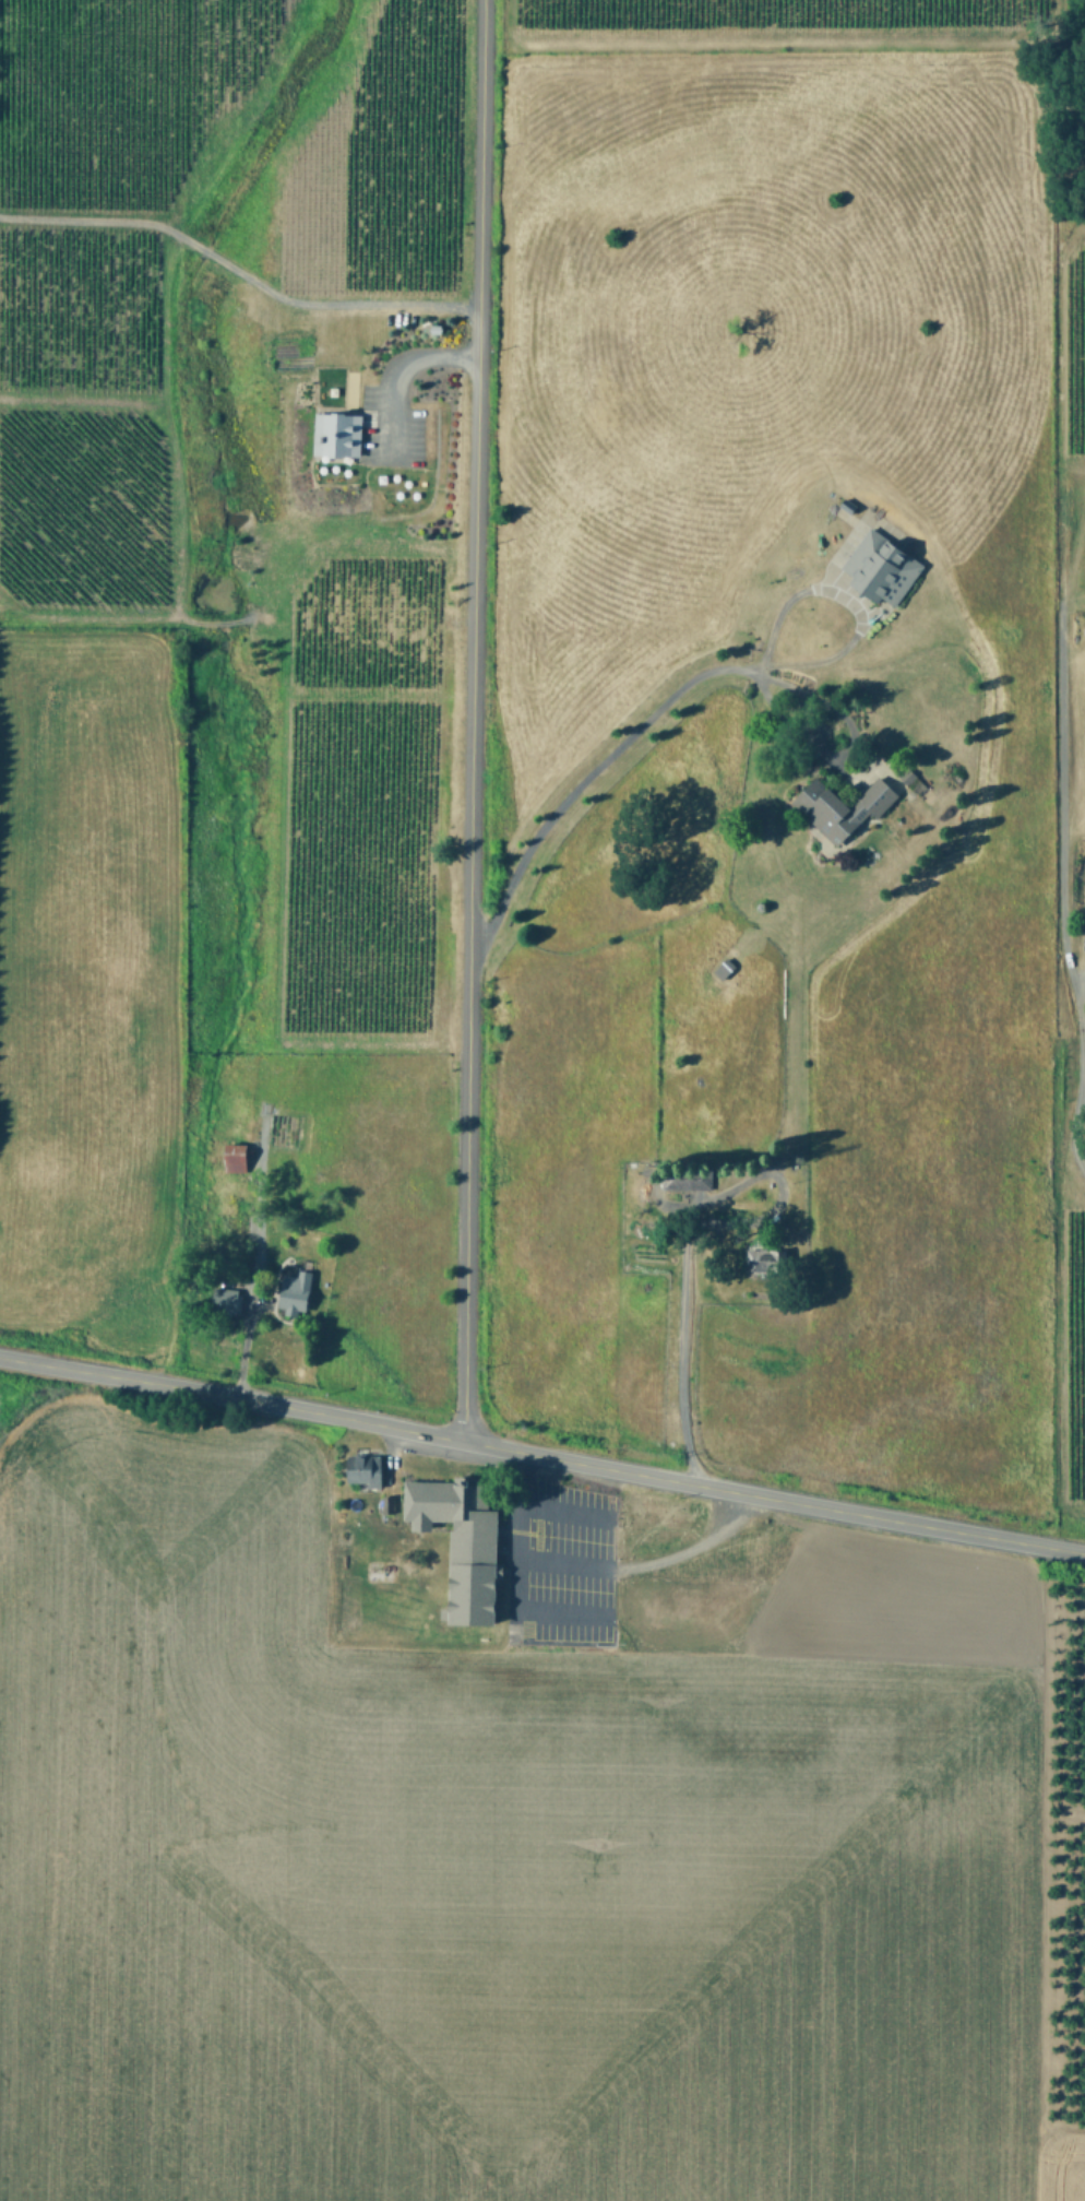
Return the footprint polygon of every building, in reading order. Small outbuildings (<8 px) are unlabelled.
[(321,410),(320,453),(366,455),(367,411),(321,410)] [(846,566),(860,575),(857,580),(887,599),(889,596),(901,605),(930,560),(873,524),(846,566)] [(915,789),(924,781),(912,767),(903,775),(915,789)] [(845,845),(874,810),(882,817),(903,792),(882,774),(856,804),(833,784),(831,786),(819,775),(796,803),(845,845)] [(252,1171),(253,1143),(228,1142),(227,1170),(252,1171)] [(714,1188),(714,1175),(666,1176),(666,1189),(714,1188)] [(788,1248),(766,1248),(767,1238),(755,1238),(755,1267),(787,1268),(788,1248)] [(312,1311),(316,1270),(303,1269),(302,1279),(290,1278),(286,1314),(301,1316),(302,1310),(312,1311)] [(241,1288),(219,1288),(219,1310),(242,1309),(241,1288)] [(386,1453),(348,1454),(349,1481),(374,1481),(374,1486),(387,1486),(386,1453)] [(505,1624),(504,1509),(492,1509),(492,1498),(485,1499),(485,1478),(459,1479),(459,1480),(411,1481),(411,1519),(419,1519),(419,1530),(438,1530),(438,1520),(459,1520),(460,1624),(505,1624)]
